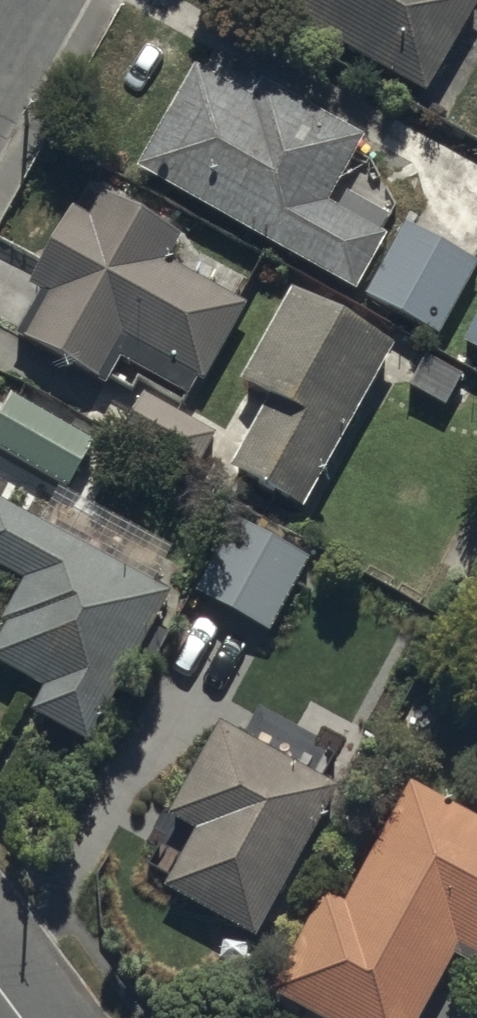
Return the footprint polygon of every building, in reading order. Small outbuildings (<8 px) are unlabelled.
[(476,14),(476,0),(264,0),(263,2),(429,97),(476,14)] [(359,297),(398,224),(340,191),(366,145),(263,88),(256,101),(198,69),(139,175),(142,177),(359,297)] [(205,392),(248,309),(167,266),(182,238),(103,197),(89,223),(73,215),(32,294),(46,301),(24,344),(106,386),(118,364),(187,401),(195,386),(205,392)] [(359,297),(442,344),(476,282),(476,268),(398,224),(359,297)] [(399,350),(291,293),(242,387),(271,403),(232,477),(309,518),(386,374),(412,388),(409,393),(447,413),(466,379),(402,345),(399,350)] [(464,348),(476,355),(476,325),(464,348)] [(0,414),(0,455),(66,493),(94,444),(11,396),(0,414)] [(142,401),(119,443),(193,484),(217,442),(142,401)] [(0,502),(0,575),(25,588),(1,630),(7,634),(0,647),(0,668),(45,693),(31,719),(89,751),(173,599),(0,502)] [(237,521),(195,596),(273,639),(314,564),(237,521)] [(175,877),(167,891),(256,941),(341,791),(222,724),(169,819),(174,822),(150,863),(175,877)] [(271,993),(315,1017),(430,1017),(467,954),(476,960),(476,823),(414,787),(343,909),(325,899),(271,993)]
